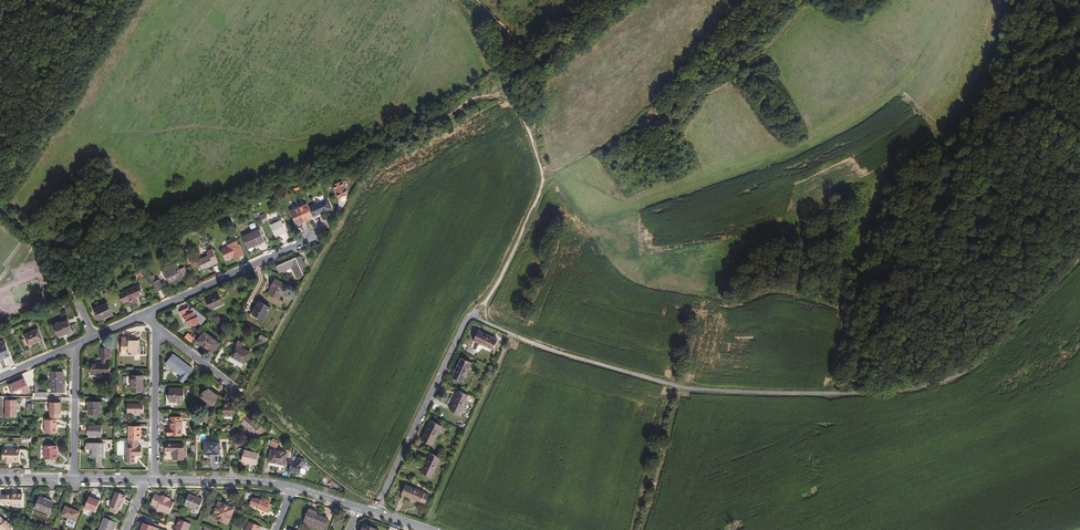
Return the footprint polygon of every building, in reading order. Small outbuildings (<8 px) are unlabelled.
[(348,194),(342,181),(333,185),(340,198),(348,194)] [(332,208),(328,199),(310,207),(309,208),(314,217),(332,208)] [(309,208),(308,204),(299,208),(305,221),(314,217),(309,208)] [(305,221),(299,208),(291,212),(297,225),(305,221)] [(283,224),(282,221),(271,225),(276,236),(286,231),(283,224)] [(265,241),(260,229),(243,237),(248,249),(265,241)] [(243,255),(237,241),(229,245),(228,246),(229,247),(221,250),(226,260),(232,257),(237,255),(238,257),(243,255)] [(202,270),(218,262),(214,253),(197,261),(198,261),(200,266),(202,270)] [(306,267),(300,255),(277,266),(280,273),(292,267),(297,278),(304,274),(301,269),(306,267)] [(183,277),(176,263),(163,269),(169,283),(183,277)] [(146,276),(143,270),(135,274),(137,279),(139,278),(139,279),(146,276)] [(156,274),(149,277),(156,293),(166,288),(162,278),(159,280),(156,274)] [(278,300),(287,285),(275,279),(271,287),(272,287),(268,294),(278,300)] [(138,302),(137,298),(144,294),(140,284),(125,291),(125,292),(119,294),(123,304),(129,301),(131,305),(138,302)] [(223,304),(218,294),(206,300),(211,309),(223,304)] [(264,321),(271,308),(259,301),(252,314),(264,321)] [(107,303),(94,309),(99,320),(112,314),(107,303)] [(207,319),(195,309),(193,312),(191,313),(189,308),(180,312),(182,318),(184,317),(186,321),(186,322),(198,317),(201,323),(206,320),(207,319)] [(189,327),(201,323),(198,317),(186,322),(189,327)] [(68,320),(54,326),(59,337),(73,331),(68,320)] [(24,335),(29,345),(42,340),(38,329),(24,335)] [(220,343),(204,331),(197,341),(213,353),(220,343)] [(493,350),(498,340),(478,331),(473,340),(493,350)] [(191,343),(195,338),(188,333),(185,337),(191,343)] [(139,346),(139,340),(131,340),(129,340),(129,338),(122,337),(121,354),(125,354),(125,353),(129,353),(129,354),(137,354),(137,349),(140,346),(139,346)] [(244,363),(250,352),(241,347),(243,343),(239,341),(230,356),(244,363)] [(0,349),(0,359),(10,355),(7,347),(3,348),(0,349)] [(192,368),(174,354),(166,364),(181,375),(178,379),(182,382),(192,368)] [(244,363),(230,356),(228,360),(242,367),(244,363)] [(462,382),(472,362),(462,358),(452,377),(462,382)] [(102,363),(91,363),(91,374),(109,374),(109,363),(106,363),(102,363)] [(64,372),(52,372),(51,391),(63,392),(63,387),(63,383),(64,372)] [(143,376),(132,376),(132,391),(143,391),(143,376)] [(24,379),(9,385),(12,392),(23,388),(25,393),(30,391),(24,379)] [(220,397),(208,387),(200,397),(213,406),(220,397)] [(184,402),(184,388),(170,388),(169,402),(184,402)] [(460,415),(469,395),(459,391),(450,410),(460,415)] [(5,416),(17,416),(17,399),(5,399),(5,416)] [(49,413),(61,414),(62,402),(50,401),(49,413)] [(100,402),(89,402),(88,414),(100,414),(100,402)] [(235,416),(235,402),(230,402),(230,404),(228,404),(224,404),(224,416),(225,416),(225,418),(231,418),(231,416),(235,416)] [(144,404),(128,404),(128,413),(144,413),(144,404)] [(253,435),(261,426),(249,415),(241,423),(253,435)] [(57,433),(57,420),(54,420),(54,417),(48,417),(48,420),(45,420),(45,433),(57,433)] [(183,436),(183,421),(181,421),(181,417),(170,417),(170,421),(172,421),(172,428),(170,428),(167,428),(167,436),(183,436)] [(432,446),(442,426),(437,423),(431,420),(422,440),(432,446)] [(90,425),(90,436),(102,436),(102,425),(90,425)] [(141,426),(129,426),(129,440),(138,440),(139,440),(139,435),(141,435),(141,426)] [(138,440),(129,440),(129,448),(127,447),(126,463),(135,463),(135,455),(135,454),(137,454),(137,455),(142,455),(142,448),(138,448),(138,440)] [(277,448),(279,444),(271,440),(269,444),(277,448)] [(220,449),(220,442),(204,442),(204,454),(210,454),(210,456),(222,456),(222,449),(220,449)] [(87,443),(87,449),(91,449),(91,458),(103,458),(103,443),(87,443)] [(184,452),(184,444),(166,444),(166,451),(174,451),(174,459),(184,459),(184,452)] [(45,446),(45,459),(57,459),(58,454),(57,454),(57,451),(57,446),(45,446)] [(20,449),(3,449),(3,461),(10,461),(10,460),(12,460),(20,460),(20,449)] [(256,465),(259,453),(244,450),(241,461),(256,465)] [(287,453),(271,450),(268,464),(285,467),(287,453)] [(431,477),(440,458),(431,453),(422,473),(431,477)] [(291,462),(289,471),(300,473),(301,468),(306,463),(300,458),(295,463),(291,462)] [(425,493),(406,485),(402,494),(421,502),(425,503),(428,498),(424,496),(425,493)] [(120,511),(123,503),(124,503),(127,496),(117,492),(111,507),(110,511),(118,514),(119,510),(120,511)] [(12,504),(12,495),(11,494),(7,494),(6,495),(1,495),(1,504),(12,504)] [(23,506),(23,496),(18,496),(18,494),(12,494),(12,495),(12,504),(12,506),(23,506)] [(171,512),(174,503),(170,501),(171,499),(164,496),(163,498),(161,498),(155,495),(151,505),(158,508),(157,510),(170,515),(171,512)] [(199,511),(203,500),(202,500),(199,499),(189,495),(184,506),(199,511)] [(100,501),(90,497),(85,508),(96,513),(100,501)] [(49,514),(53,504),(52,503),(53,501),(45,498),(44,500),(40,498),(35,508),(49,514)] [(269,513),(272,505),(270,504),(271,501),(265,499),(264,502),(258,499),(253,499),(250,505),(269,513)] [(213,518),(219,503),(235,509),(236,507),(231,505),(231,504),(227,502),(226,504),(218,500),(211,518),(213,518)] [(229,525),(235,509),(219,503),(213,518),(229,525)] [(74,527),(80,513),(66,507),(62,516),(68,519),(66,524),(74,527)] [(328,519),(319,516),(320,516),(316,514),(317,512),(314,511),(309,509),(308,511),(304,522),(315,527),(323,529),(324,529),(328,519)] [(117,523),(105,518),(100,529),(114,529),(117,523)] [(191,524),(181,520),(177,528),(175,529),(189,529),(191,524)] [(13,528),(6,521),(5,522),(0,527),(0,529),(12,529),(13,528)]
